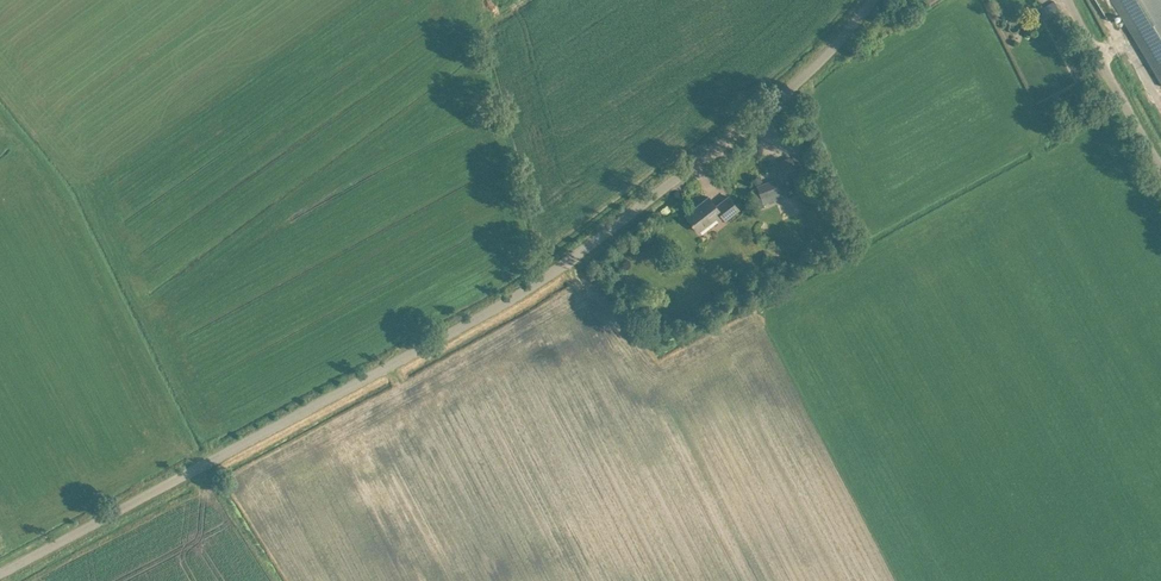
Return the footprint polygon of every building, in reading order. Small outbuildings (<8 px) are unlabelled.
[(1160,19),(1160,0),(1097,0),(1109,19),(1120,12),(1134,35),(1160,19)] [(1060,11),(1054,1),(1040,9),(1045,19),(1060,11)] [(1134,35),(1160,81),(1160,19),(1134,35)] [(775,164),(787,197),(803,192),(791,159),(775,164)] [(808,170),(801,173),(806,186),(812,184),(808,170)] [(757,185),(764,204),(781,197),(775,179),(757,185)] [(738,209),(736,205),(728,196),(716,206),(708,196),(685,214),(698,231),(721,214),(725,219),(738,209)]
